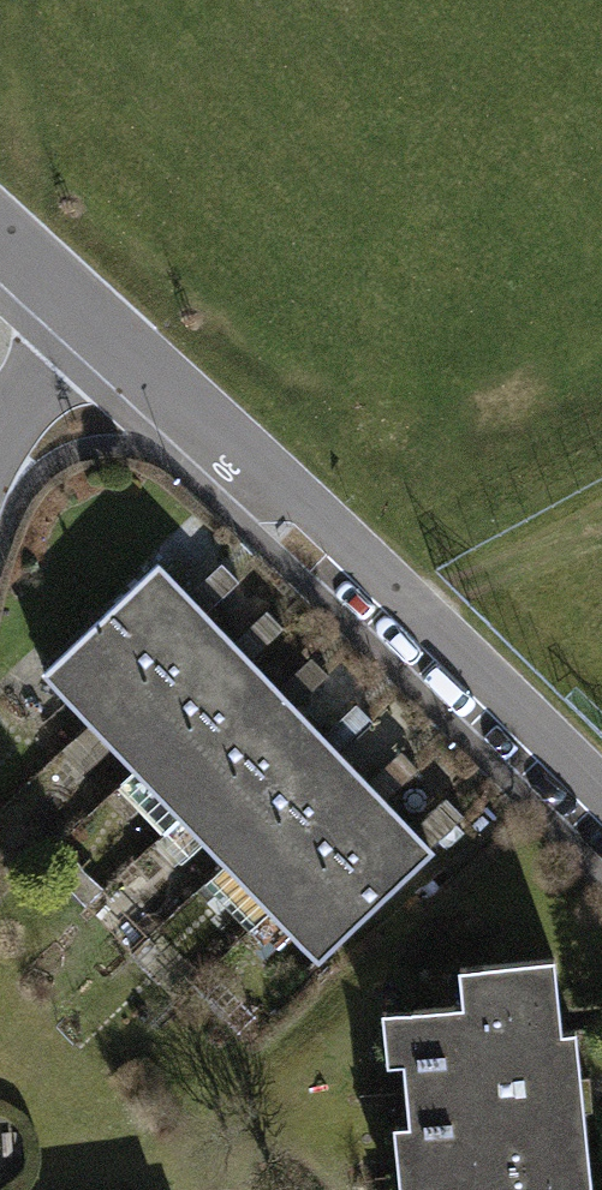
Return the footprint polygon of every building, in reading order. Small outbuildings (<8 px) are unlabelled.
[(205,614),(156,564),(44,672),(92,722),(205,614)] [(205,614),(92,722),(136,769),(250,661),(205,614)] [(250,661),(136,769),(181,815),(294,707),(250,661)] [(294,707),(181,815),(225,863),(339,755),(294,707)] [(384,802),(339,755),(225,863),(271,910),(384,802)] [(431,850),(384,802),(271,910),(317,958),(431,850)] [(560,1031),(553,958),(460,967),(463,1003),(412,1008),(417,1058),(403,1060),(409,1126),(424,1124),(429,1172),(587,1157),(575,1029),(560,1031)] [(429,1172),(431,1189),(590,1189),(587,1157),(429,1172)]
